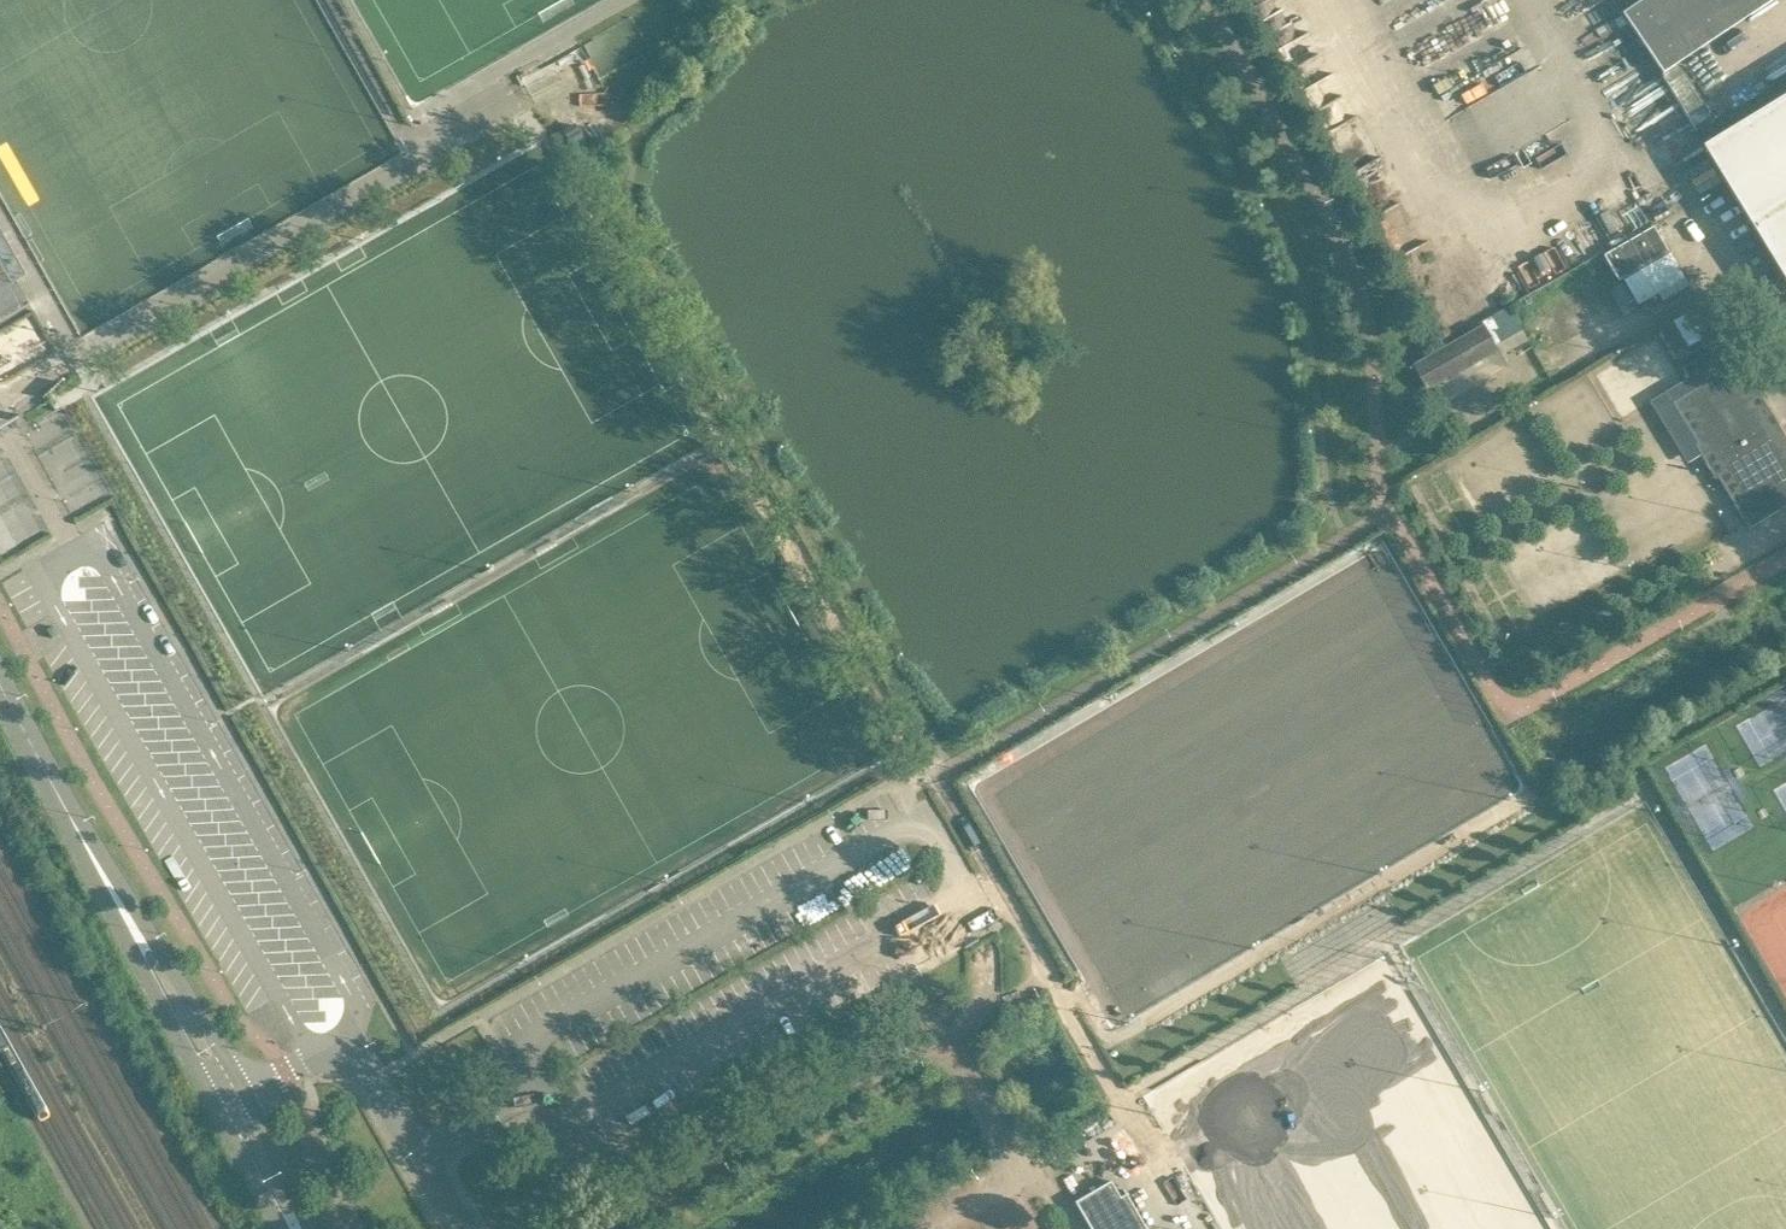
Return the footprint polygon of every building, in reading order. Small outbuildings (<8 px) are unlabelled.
[(1623,14),(1663,74),(1775,0),(1643,0),(1623,14)] [(1704,146),(1785,281),(1785,96),(1704,146)] [(1659,293),(1661,295),(1664,301),(1689,286),(1686,280),(1685,278),(1666,245),(1655,227),(1604,257),(1619,282),(1624,279),(1639,305),(1659,293)] [(1496,314),(1483,321),(1485,325),(1496,344),(1522,329),(1508,306),(1496,314)] [(1661,331),(1681,361),(1695,352),(1675,321),(1661,331)] [(1428,391),(1448,380),(1500,350),(1496,344),(1485,325),(1414,366),(1428,391)] [(1740,361),(1728,341),(1722,345),(1684,368),(1696,389),(1674,403),(1673,402),(1698,444),(1696,445),(1716,479),(1719,478),(1751,530),(1751,529),(1751,528),(1785,507),(1785,437),(1782,430),(1740,361)] [(1112,1181),(1076,1202),(1092,1228),(1149,1228),(1125,1189),(1124,1190),(1126,1195),(1122,1197),(1112,1181)]
